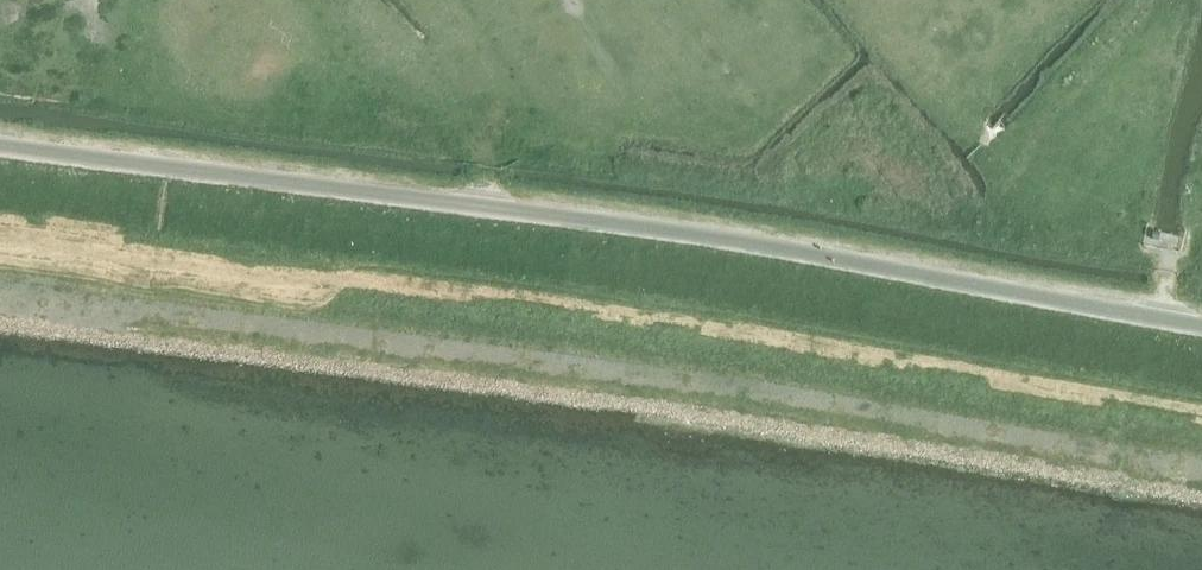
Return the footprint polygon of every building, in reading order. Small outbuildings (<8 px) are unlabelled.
[(1162,235),(1150,233),(1148,242),(1160,244),(1162,235)]
